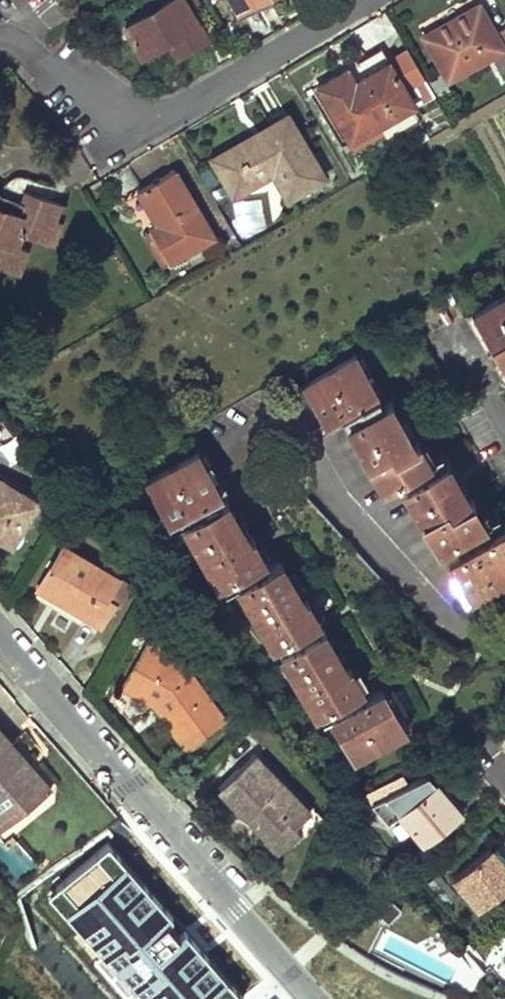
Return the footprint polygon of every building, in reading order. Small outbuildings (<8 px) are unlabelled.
[(200,0),(168,0),(125,26),(143,56),(170,40),(179,55),(192,47),(210,37),(192,8),(202,3),(200,0)] [(241,17),(269,0),(232,0),(241,17)] [(495,32),(478,4),(452,19),(422,35),(448,82),(492,58),(501,73),(504,71),(504,27),(495,32)] [(417,105),(391,62),(358,82),(350,67),(338,74),(318,86),(352,143),(417,105)] [(447,90),(439,75),(427,82),(435,96),(447,90)] [(293,124),(288,115),(254,136),(258,145),(293,124)] [(324,177),(293,124),(258,145),(254,136),(237,146),(215,159),(235,194),(275,171),(290,197),(324,177)] [(213,237),(175,173),(161,181),(139,195),(157,226),(149,231),(167,263),(213,237)] [(17,273),(25,253),(10,247),(16,232),(50,245),(58,223),(54,222),(60,205),(28,192),(23,204),(19,213),(0,206),(0,267),(17,273)] [(3,196),(0,202),(0,206),(19,213),(23,204),(3,196)] [(167,263),(149,231),(144,234),(163,266),(167,263)] [(468,316),(504,379),(504,294),(468,316)] [(377,393),(356,354),(304,384),(326,422),(342,413),(377,393)] [(383,402),(377,393),(342,413),(346,423),(383,402)] [(414,438),(391,397),(383,402),(346,423),(381,483),(399,473),(427,458),(416,436),(414,438)] [(220,489),(189,438),(162,453),(169,467),(144,481),(167,520),(216,491),(220,489)] [(446,460),(440,451),(427,458),(399,473),(405,483),(446,460)] [(468,499),(446,460),(405,483),(402,485),(436,545),(451,536),(483,519),(472,498),(468,499)] [(38,499),(22,490),(17,497),(2,488),(6,482),(0,478),(0,529),(5,522),(19,530),(38,499)] [(221,500),(216,491),(167,520),(173,529),(182,523),(221,500)] [(250,538),(227,498),(221,500),(182,523),(218,584),(260,559),(264,556),(253,536),(250,538)] [(504,520),(498,510),(483,519),(451,536),(457,547),(504,520)] [(504,520),(457,547),(447,552),(469,591),(504,571),(504,520)] [(5,522),(0,529),(0,540),(9,545),(19,530),(5,522)] [(129,583),(63,545),(37,590),(74,611),(99,626),(114,600),(117,602),(129,583)] [(265,568),(260,559),(218,584),(225,592),(237,585),(265,568)] [(304,600),(280,560),(265,568),(237,585),(272,645),(275,644),(314,621),(319,618),(307,599),(304,600)] [(320,630),(314,621),(275,644),(281,653),(320,630)] [(346,667),(324,628),(320,630),(281,653),(314,714),(318,712),(359,688),(363,685),(350,666),(346,667)] [(169,647),(151,637),(128,679),(161,699),(169,711),(164,714),(173,725),(186,745),(225,717),(188,667),(166,654),(169,647)] [(161,699),(128,679),(125,686),(159,705),(164,714),(169,711),(161,699)] [(406,726),(384,687),(364,698),(332,717),(354,756),(406,726)] [(364,698),(359,688),(318,712),(324,721),(332,717),(364,698)] [(1,832),(50,788),(21,755),(0,732),(0,831),(1,832)] [(315,804),(257,748),(223,784),(245,805),(252,812),(259,805),(268,813),(265,816),(271,822),(274,819),(293,838),(306,824),(300,819),(315,804)] [(452,799),(437,781),(400,812),(426,842),(462,812),(452,799)] [(259,805),(252,812),(286,845),(293,838),(274,819),(271,822),(265,816),(268,813),(259,805)] [(491,846),(455,877),(480,907),(504,886),(504,863),(491,846)] [(463,951),(450,965),(472,986),(485,972),(463,951)]
